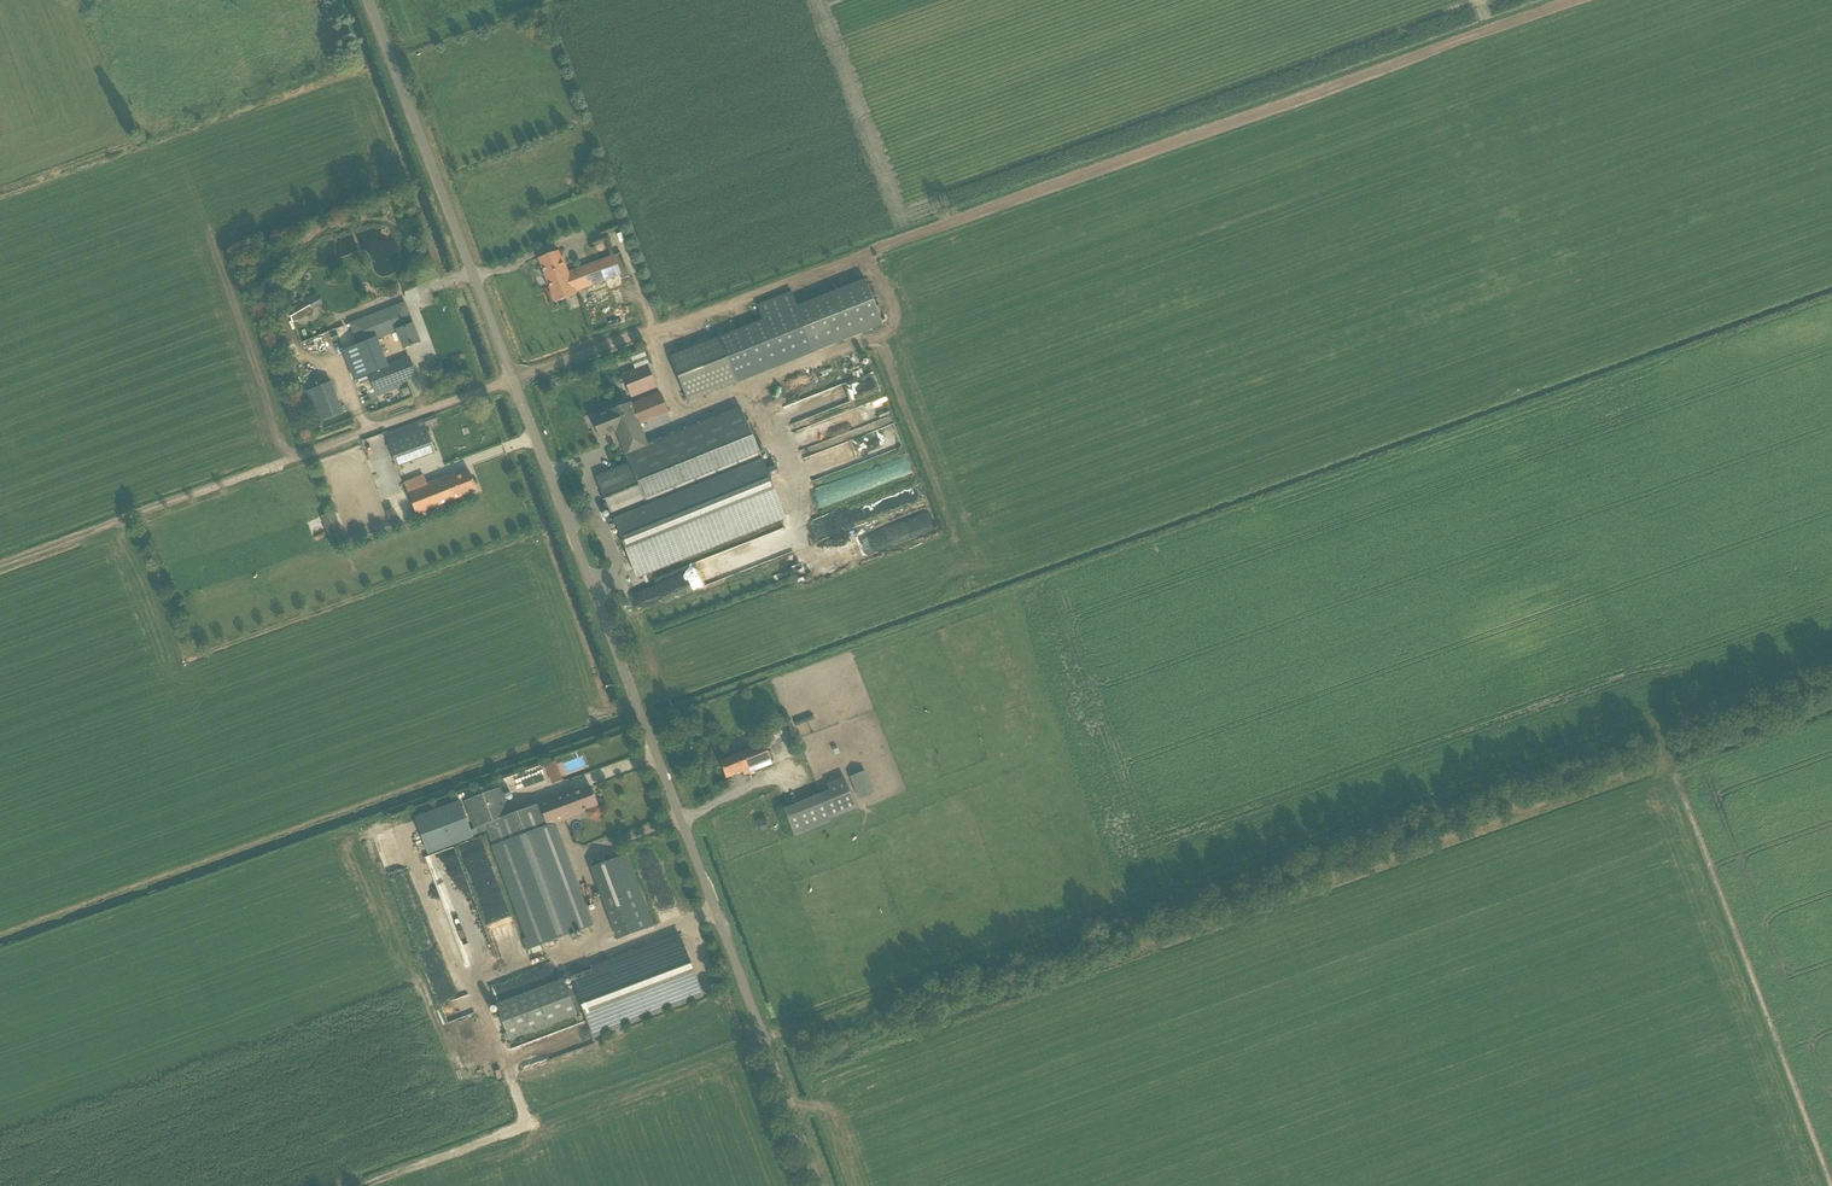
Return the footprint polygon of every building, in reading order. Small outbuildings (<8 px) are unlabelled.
[(400,201),(395,209),(402,214),(407,206),(400,201)] [(556,302),(567,298),(576,295),(575,293),(620,276),(621,279),(629,276),(621,253),(569,273),(563,257),(560,258),(558,251),(539,258),(556,302)] [(865,280),(797,307),(815,352),(881,322),(865,280)] [(301,318),(313,311),(305,297),(292,305),(301,318)] [(403,349),(409,347),(421,343),(405,303),(394,307),(351,324),(376,391),(416,375),(409,358),(387,367),(377,340),(397,332),(403,349)] [(677,354),(670,357),(687,403),(736,383),(718,337),(677,354)] [(431,374),(428,366),(422,368),(425,376),(431,374)] [(632,396),(644,391),(635,371),(624,376),(632,396)] [(781,409),(786,423),(870,394),(881,390),(875,373),(789,403),(790,406),(781,409)] [(346,413),(336,381),(308,390),(318,421),(346,413)] [(592,419),(591,419),(599,438),(616,432),(617,434),(621,446),(625,454),(628,463),(629,464),(621,467),(596,478),(614,521),(634,571),(636,575),(636,576),(732,538),(780,518),(785,516),(764,465),(741,407),(648,444),(640,424),(654,418),(646,398),(631,404),(631,403),(609,412),(608,412),(594,418),(592,419)] [(396,466),(434,452),(426,428),(388,441),(396,466)] [(427,484),(408,492),(416,514),(442,504),(451,501),(466,495),(477,491),(470,472),(457,478),(455,474),(444,478),(427,484)] [(334,547),(343,543),(345,542),(344,540),(339,526),(333,512),(321,517),(326,531),(328,535),(332,547),(334,547)] [(661,601),(747,568),(739,547),(653,580),(661,601)] [(801,736),(812,733),(807,719),(796,722),(801,736)] [(755,771),(773,764),(765,744),(720,762),(726,778),(743,772),(744,775),(755,771)] [(548,772),(558,768),(556,762),(545,765),(548,772)] [(788,805),(798,833),(862,811),(850,775),(830,782),(833,790),(788,805)] [(481,795),(465,802),(466,806),(475,828),(470,830),(472,835),(472,836),(489,830),(495,845),(495,846),(533,948),(593,926),(555,823),(572,817),(583,813),(582,810),(598,805),(591,787),(574,794),(573,792),(561,796),(511,815),(501,788),(481,795)] [(472,835),(460,803),(415,820),(427,852),(472,835)] [(591,868),(618,940),(653,927),(626,855),(591,868)] [(414,917),(426,913),(417,888),(402,893),(405,901),(408,899),(410,904),(415,902),(417,907),(411,909),(414,917)] [(564,980),(496,1005),(509,1039),(576,1014),(575,1011),(583,1009),(593,1036),(702,995),(680,936),(571,977),(575,988),(568,991),(564,980)]
